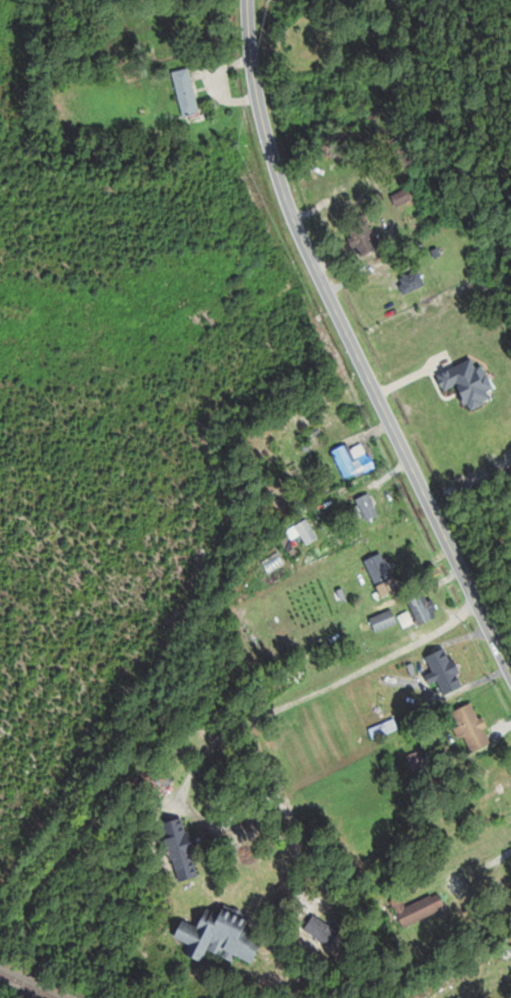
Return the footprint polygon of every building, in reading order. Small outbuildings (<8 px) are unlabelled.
[(185,115),(193,113),(195,120),(204,118),(192,67),(175,71),(185,115)] [(399,207),(415,200),(410,189),(394,195),(399,207)] [(362,256),(380,250),(371,219),(352,225),(362,256)] [(408,295),(428,284),(421,270),(400,280),(408,295)] [(356,454),(351,443),(336,450),(349,480),(378,467),(370,448),(356,454)] [(359,499),(369,520),(382,514),(371,493),(359,499)] [(380,588),(399,579),(387,551),(368,560),(380,588)] [(411,602),(424,625),(443,614),(429,591),(411,602)] [(380,632),(400,622),(394,609),(373,618),(380,632)] [(457,689),(457,647),(447,647),(447,689),(457,689)] [(400,674),(383,674),(383,685),(400,685),(400,674)] [(474,752),(494,744),(477,702),(453,711),(464,738),(468,737),(474,752)] [(388,732),(386,724),(373,728),(375,735),(388,732)] [(141,775),(159,794),(176,779),(158,760),(141,775)] [(181,882),(203,877),(189,817),(166,823),(181,882)] [(406,928),(450,907),(442,892),(409,907),(404,896),(394,901),(406,928)] [(202,927),(186,920),(178,938),(194,945),(190,955),(207,962),(211,951),(237,961),(239,956),(257,963),(267,938),(251,931),(256,919),(213,901),(202,927)] [(307,930),(333,947),(343,931),(317,915),(307,930)]
